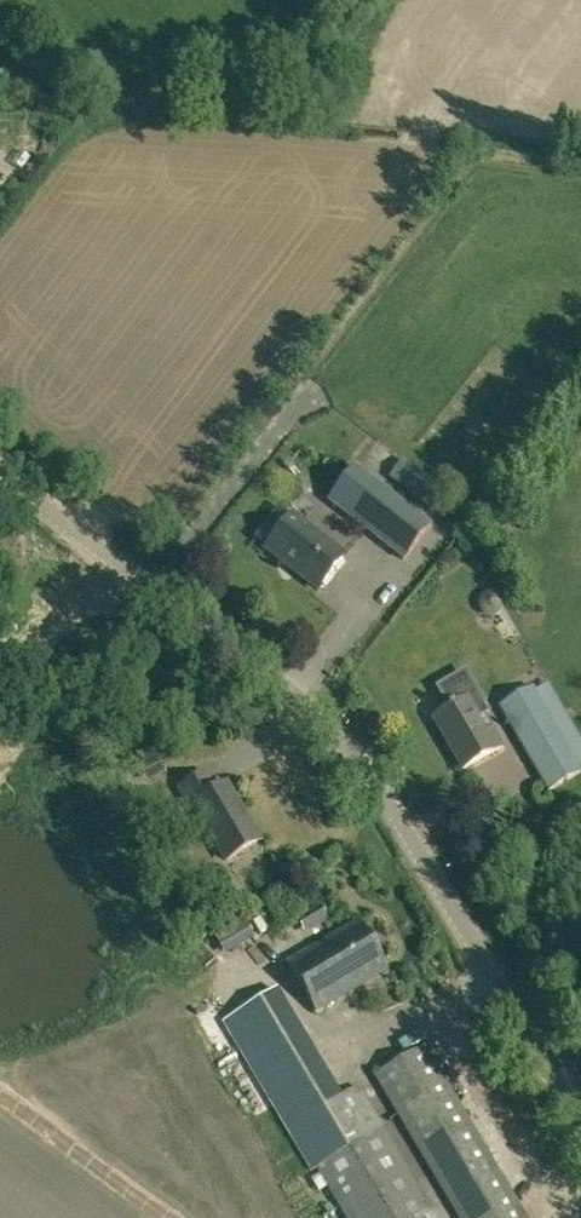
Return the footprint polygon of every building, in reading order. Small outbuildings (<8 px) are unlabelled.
[(5,159),(20,171),(35,153),(34,152),(39,146),(26,135),(21,141),(20,141),(5,159)] [(441,490),(402,459),(387,478),(426,509),(441,490)] [(430,525),(356,467),(329,501),(404,559),(430,525)] [(345,556),(292,515),(266,548),(319,589),(345,556)] [(486,732),(478,717),(486,712),(465,675),(441,689),(451,707),(447,709),(448,711),(434,719),(463,769),(505,745),(495,727),(486,732)] [(580,772),(580,770),(533,687),(500,707),(549,791),(580,772)] [(579,767),(580,766),(580,741),(566,715),(554,723),(579,767)] [(227,861),(260,841),(226,784),(214,791),(205,775),(180,789),(191,807),(194,805),(227,861)] [(297,924),(304,935),(325,922),(319,912),(297,924)] [(288,964),(316,1011),(387,969),(359,922),(288,964)] [(398,1155),(357,1087),(343,1095),(341,1092),(339,1093),(277,989),(223,1021),(341,1217),(435,1217),(398,1155)] [(460,1217),(527,1217),(425,1047),(375,1076),(460,1217)]
